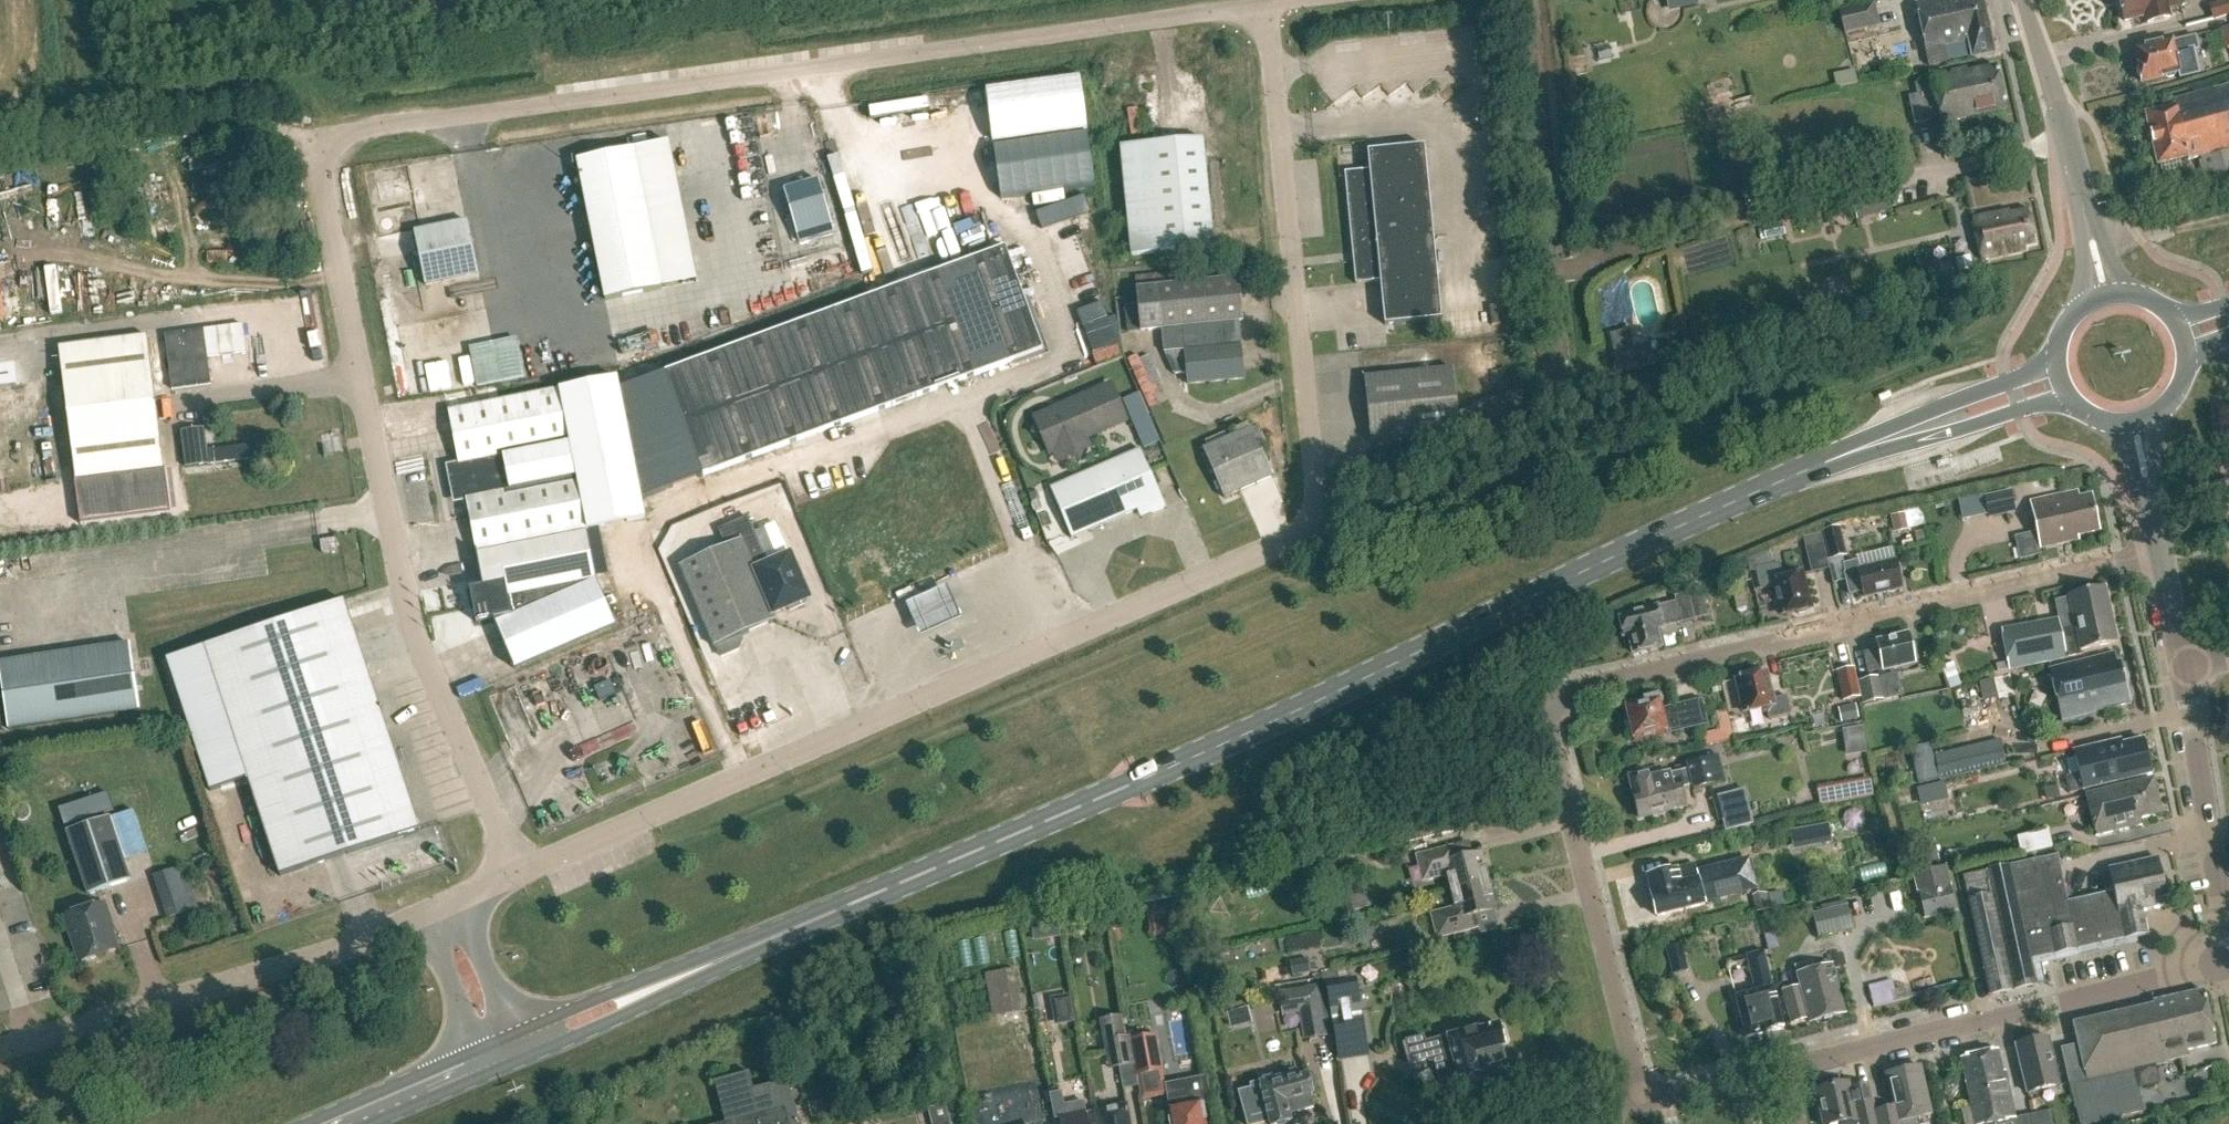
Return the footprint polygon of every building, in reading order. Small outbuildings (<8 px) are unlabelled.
[(1670,12),(1700,5),(1699,0),(1667,0),(1670,12)] [(1993,53),(1981,0),(1938,0),(1916,5),(1929,67),(1947,63),(1944,47),(1970,42),(1973,57),(1993,53)] [(2125,22),(2146,17),(2148,24),(2169,19),(2167,10),(2181,7),(2179,0),(2120,0),(2125,22)] [(2228,15),(2228,0),(2224,0),(2208,5),(2212,20),(2228,15)] [(1876,3),(1839,11),(1845,36),(1881,28),(1876,3)] [(2137,64),(2138,68),(2136,71),(2138,77),(2140,79),(2141,83),(2162,78),(2162,79),(2166,78),(2168,79),(2174,78),(2176,75),(2179,74),(2180,79),(2200,74),(2194,51),(2199,50),(2196,36),(2172,42),(2135,51),(2138,64),(2137,64)] [(1909,98),(1911,108),(1915,125),(1930,122),(1930,120),(1940,118),(1942,125),(2005,110),(1996,67),(1968,73),(1965,69),(1950,73),(1951,77),(1915,85),(1918,96),(1909,98)] [(995,137),(1102,127),(1097,74),(959,87),(961,105),(1000,102),(1002,121),(994,121),(995,137)] [(2188,160),(2202,157),(2209,185),(2228,180),(2228,87),(2174,101),(2175,107),(2146,114),(2157,165),(2187,157),(2188,160)] [(1741,92),(1722,95),(1724,109),(1744,105),(1741,92)] [(1120,148),(1131,256),(1215,248),(1204,139),(1120,148)] [(1385,326),(1442,320),(1425,147),(1367,152),(1369,171),(1345,173),(1355,285),(1380,282),(1385,326)] [(663,290),(635,150),(578,162),(606,301),(663,290)] [(818,181),(784,191),(800,244),(834,234),(818,181)] [(1883,182),(1848,193),(1857,220),(1892,210),(1883,182)] [(1834,211),(1851,206),(1845,184),(1828,189),(1834,211)] [(1776,200),(1779,212),(1780,215),(1808,207),(1806,204),(1828,197),(1825,186),(1776,200)] [(1776,200),(1757,205),(1761,219),(1779,214),(1779,212),(1776,200)] [(1972,220),(1981,261),(2026,251),(2025,246),(2035,244),(2028,211),(2010,215),(2009,212),(1972,220)] [(426,286),(479,275),(468,222),(415,233),(426,286)] [(1043,352),(1005,248),(665,373),(704,477),(789,445),(1043,352)] [(1974,275),(1972,267),(1970,256),(1956,259),(1958,271),(1960,278),(1974,275)] [(17,315),(11,276),(0,278),(0,318),(17,315)] [(807,278),(749,293),(751,303),(810,289),(807,278)] [(1239,280),(1137,290),(1141,332),(1162,330),(1164,349),(1164,353),(1174,376),(1187,374),(1188,386),(1246,380),(1242,342),(1240,322),(1243,322),(1239,280)] [(1630,331),(1609,336),(1618,372),(1656,363),(1651,343),(1634,348),(1630,331)] [(76,482),(165,470),(148,337),(59,349),(76,482)] [(517,338),(470,347),(478,387),(525,378),(517,338)] [(1460,436),(1453,370),(1365,379),(1372,445),(1460,436)] [(453,504),(466,502),(476,553),(587,531),(645,520),(617,379),(449,412),(459,463),(446,466),(453,504)] [(1037,422),(1032,434),(1044,438),(1050,454),(1060,449),(1064,459),(1069,457),(1080,462),(1084,450),(1089,448),(1085,439),(1119,424),(1104,390),(1035,419),(1037,422)] [(453,396),(395,406),(397,418),(455,408),(453,396)] [(181,431),(186,469),(259,459),(257,444),(208,451),(205,428),(181,431)] [(1273,478),(1252,429),(1203,450),(1224,499),(1273,478)] [(1141,519),(1166,508),(1141,450),(1051,489),(1072,539),(1138,511),(1141,519)] [(1984,493),(1989,518),(2016,512),(2011,487),(1984,493)] [(2078,536),(2100,531),(2092,495),(2080,498),(2078,492),(2030,503),(2040,549),(2079,540),(2078,536)] [(1908,529),(1904,513),(1891,516),(1894,534),(1909,531),(1908,529)] [(740,522),(720,530),(727,547),(747,538),(779,611),(788,607),(790,612),(805,605),(803,601),(808,599),(791,557),(776,524),(755,533),(749,518),(740,522)] [(1831,560),(1846,556),(1839,527),(1824,531),(1831,560)] [(477,623),(493,620),(494,623),(597,580),(587,531),(476,553),(483,588),(470,591),(477,623)] [(1912,537),(1900,539),(1902,548),(1914,546),(1912,537)] [(727,547),(680,567),(715,649),(717,648),(721,658),(740,650),(743,641),(741,637),(776,622),(773,614),(779,611),(747,538),(727,547)] [(322,554),(338,552),(336,540),(320,542),(322,554)] [(1770,552),(1746,557),(1750,574),(1755,572),(1754,569),(1773,565),(1770,552)] [(1895,562),(1861,570),(1859,561),(1842,565),(1845,575),(1850,595),(1863,592),(1865,598),(1888,593),(1891,594),(1895,593),(1897,590),(1901,590),(1895,562)] [(1783,580),(1779,565),(1756,571),(1761,591),(1772,588),(1774,595),(1777,594),(1779,602),(1778,603),(1781,616),(1796,612),(1799,615),(1806,614),(1807,609),(1811,608),(1803,575),(1783,580)] [(597,580),(494,623),(514,669),(616,625),(597,580)] [(946,582),(905,601),(919,633),(960,614),(946,582)] [(2118,643),(2105,588),(2068,596),(2076,633),(2062,636),(2058,619),(2002,631),(2009,670),(2081,655),(2081,650),(2118,643)] [(1702,591),(1688,594),(1675,598),(1676,603),(1618,617),(1624,638),(1629,637),(1633,655),(1662,648),(1658,630),(1708,618),(1702,591)] [(205,647),(167,660),(211,792),(249,779),(281,876),(281,877),(420,831),(344,602),(341,603),(205,647)] [(1912,655),(1916,655),(1914,643),(1910,644),(1908,635),(1877,642),(1879,651),(1864,655),(1868,674),(1884,671),(1914,664),(1912,655)] [(0,664),(0,666),(8,730),(141,711),(131,645),(0,664)] [(2118,665),(2115,654),(2055,669),(2067,719),(2073,717),(2074,721),(2094,716),(2093,712),(2131,704),(2122,664),(2118,665)] [(1843,702),(1860,698),(1854,668),(1837,672),(1843,702)] [(1771,694),(1766,673),(1752,676),(1749,673),(1742,675),(1741,679),(1737,680),(1742,702),(1740,705),(1744,710),(1745,714),(1766,709),(1769,720),(1791,715),(1786,697),(1775,700),(1774,694),(1771,694)] [(1993,680),(1997,699),(1998,704),(2017,699),(2012,676),(1993,680)] [(1863,705),(1884,700),(1879,677),(1858,682),(1863,705)] [(1997,699),(1993,680),(1979,684),(1983,703),(1997,699)] [(1692,729),(1707,725),(1701,701),(1660,711),(1657,699),(1643,702),(1640,699),(1636,699),(1632,701),(1631,705),(1627,706),(1632,727),(1628,728),(1631,740),(1635,739),(1635,742),(1665,735),(1677,732),(1677,730),(1691,726),(1692,729)] [(1856,706),(1838,710),(1841,724),(1859,720),(1856,706)] [(1701,733),(1704,746),(1734,740),(1728,710),(1716,712),(1720,730),(1701,733)] [(1865,744),(1863,731),(1843,734),(1845,747),(1865,744)] [(2070,794),(2083,790),(2084,792),(2085,791),(2152,775),(2144,740),(2121,746),(2120,741),(2076,752),(2074,752),(2080,775),(2066,778),(2070,794)] [(1940,784),(1945,783),(2007,769),(2001,743),(1935,758),(1940,784)] [(1705,762),(1704,758),(1687,763),(1689,771),(1660,778),(1658,770),(1655,771),(1638,776),(1630,778),(1640,819),(1677,810),(1677,808),(1686,806),(1682,789),(1693,786),(1694,792),(1712,787),(1711,783),(1721,780),(1716,759),(1705,762)] [(1656,760),(1635,765),(1638,776),(1655,771),(1658,770),(1656,760)] [(1880,777),(1826,787),(1828,800),(1882,791),(1880,777)] [(2161,815),(2153,780),(2086,796),(2096,837),(2142,826),(2141,819),(2161,815)] [(2044,790),(2046,801),(2060,798),(2057,787),(2044,790)] [(1713,798),(1712,798),(1718,822),(1722,821),(1750,814),(1744,790),(1728,794),(1713,798)] [(110,818),(68,832),(89,895),(131,881),(110,818)] [(1418,831),(1420,840),(1459,831),(1457,821),(1418,831)] [(1837,822),(1797,824),(1798,839),(1838,837),(1837,822)] [(2022,856),(2053,848),(2048,830),(2017,837),(2022,856)] [(1446,873),(1451,892),(1489,882),(1482,854),(1461,859),(1458,846),(1417,857),(1422,879),(1446,873)] [(1929,846),(1914,850),(1918,867),(1933,863),(1929,846)] [(2058,855),(2022,864),(2043,959),(2102,946),(2091,897),(2069,902),(2058,855)] [(2091,897),(2102,946),(2149,936),(2144,912),(2167,907),(2157,857),(2108,869),(2113,893),(2091,897)] [(1702,877),(1700,871),(1699,864),(1647,877),(1657,918),(1705,906),(1705,905),(1708,904),(1708,902),(1741,893),(1737,873),(1710,879),(1709,875),(1702,877)] [(2043,959),(2022,864),(1986,872),(2013,991),(2037,985),(2032,962),(2043,959)] [(1924,920),(1957,913),(1946,867),(1913,875),(1924,920)] [(178,869),(153,877),(168,919),(192,911),(178,869)] [(2013,991),(1986,872),(1963,877),(1989,996),(2013,991)] [(1496,911),(1489,882),(1451,892),(1455,911),(1432,917),(1437,939),(1478,929),(1475,916),(1496,911)] [(1755,911),(1770,907),(1767,893),(1751,897),(1755,911)] [(112,922),(105,904),(67,916),(83,962),(117,951),(108,923),(112,922)] [(1818,938),(1853,929),(1847,905),(1812,914),(1818,938)] [(1122,914),(1109,917),(1112,931),(1125,929),(1122,914)] [(1034,942),(1061,938),(1057,915),(1030,919),(1033,933),(1034,942)] [(1682,944),(1666,948),(1673,975),(1688,971),(1682,944)] [(1763,952),(1746,956),(1755,987),(1750,989),(1751,994),(1736,998),(1746,1039),(1766,1034),(1784,1030),(1773,988),(1763,952)] [(1301,961),(1291,962),(1293,977),(1311,974),(1310,970),(1308,959),(1301,961)] [(1814,971),(1812,963),(1795,968),(1800,988),(1783,993),(1791,1023),(1809,1018),(1810,1023),(1844,1014),(1832,967),(1814,971)] [(1006,1015),(1021,1012),(1013,970),(998,973),(1006,1015)] [(1898,976),(1875,982),(1881,1003),(1904,996),(1898,976)] [(1354,978),(1327,982),(1335,1036),(1362,1032),(1354,978)] [(1319,988),(1278,995),(1281,1018),(1299,1016),(1303,1043),(1328,1040),(1319,988)] [(2156,1067),(2168,1064),(2168,1062),(2189,1057),(2187,1052),(2216,1045),(2204,992),(2153,1003),(2153,1006),(2073,1025),(2085,1072),(2071,1075),(2073,1083),(2069,1084),(2075,1110),(2076,1110),(2079,1123),(2094,1123),(2144,1112),(2137,1085),(2159,1080),(2156,1067)] [(1078,993),(1058,994),(1059,1019),(1079,1018),(1078,993)] [(1123,1090),(1138,1087),(1130,1038),(1129,1036),(1126,1037),(1122,1017),(1100,1021),(1109,1071),(1120,1069),(1123,1090)] [(1499,1027),(1499,1026),(1479,1031),(1478,1029),(1447,1037),(1447,1038),(1425,1044),(1423,1038),(1407,1043),(1413,1064),(1429,1060),(1430,1063),(1435,1062),(1440,1081),(1458,1076),(1458,1079),(1480,1074),(1478,1068),(1505,1061),(1501,1048),(1504,1047),(1504,1046),(1507,1041),(1504,1030),(1499,1027)] [(1130,1038),(1138,1087),(1141,1100),(1167,1096),(1156,1034),(1130,1038)] [(2060,1086),(2048,1039),(2016,1046),(2027,1094),(2060,1086)] [(1960,1059),(1963,1069),(1975,1123),(2029,1123),(2027,1116),(2016,1119),(2008,1080),(2004,1073),(2000,1060),(2001,1060),(1998,1051),(1960,1059)] [(1877,1112),(1880,1123),(1918,1123),(1917,1120),(1932,1116),(1921,1068),(1886,1076),(1893,1108),(1877,1112)] [(788,1121),(798,1118),(788,1081),(754,1090),(750,1073),(714,1083),(725,1123),(724,1123),(789,1123),(788,1121)] [(1288,1077),(1252,1087),(1252,1091),(1240,1093),(1248,1123),(1263,1123),(1270,1123),(1285,1123),(1291,1122),(1289,1116),(1314,1109),(1310,1097),(1313,1097),(1312,1095),(1313,1094),(1314,1092),(1314,1091),(1315,1090),(1315,1087),(1315,1085),(1314,1084),(1313,1082),(1312,1081),(1311,1080),(1309,1079),(1308,1079),(1307,1077),(1307,1076),(1289,1081),(1288,1077)] [(1204,1078),(1178,1083),(1178,1096),(1168,1098),(1170,1111),(1172,1123),(1203,1123),(1203,1121),(1205,1118),(1203,1108),(1208,1107),(1208,1106),(1204,1078)] [(1877,1112),(1875,1112),(1869,1084),(1849,1089),(1848,1084),(1816,1092),(1823,1123),(1843,1123),(1856,1121),(1857,1123),(1880,1123),(1877,1112)] [(1050,1095),(1055,1121),(1060,1120),(1060,1123),(1088,1123),(1086,1113),(1084,1102),(1064,1106),(1062,1093),(1050,1095)] [(819,1100),(808,1103),(812,1116),(823,1114),(819,1100)] [(928,1109),(932,1123),(942,1123),(950,1122),(946,1105),(928,1109)] [(1127,1106),(1096,1111),(1098,1123),(1130,1123),(1127,1106)] [(2027,1116),(2029,1123),(2056,1123),(2053,1111),(2027,1116)]
